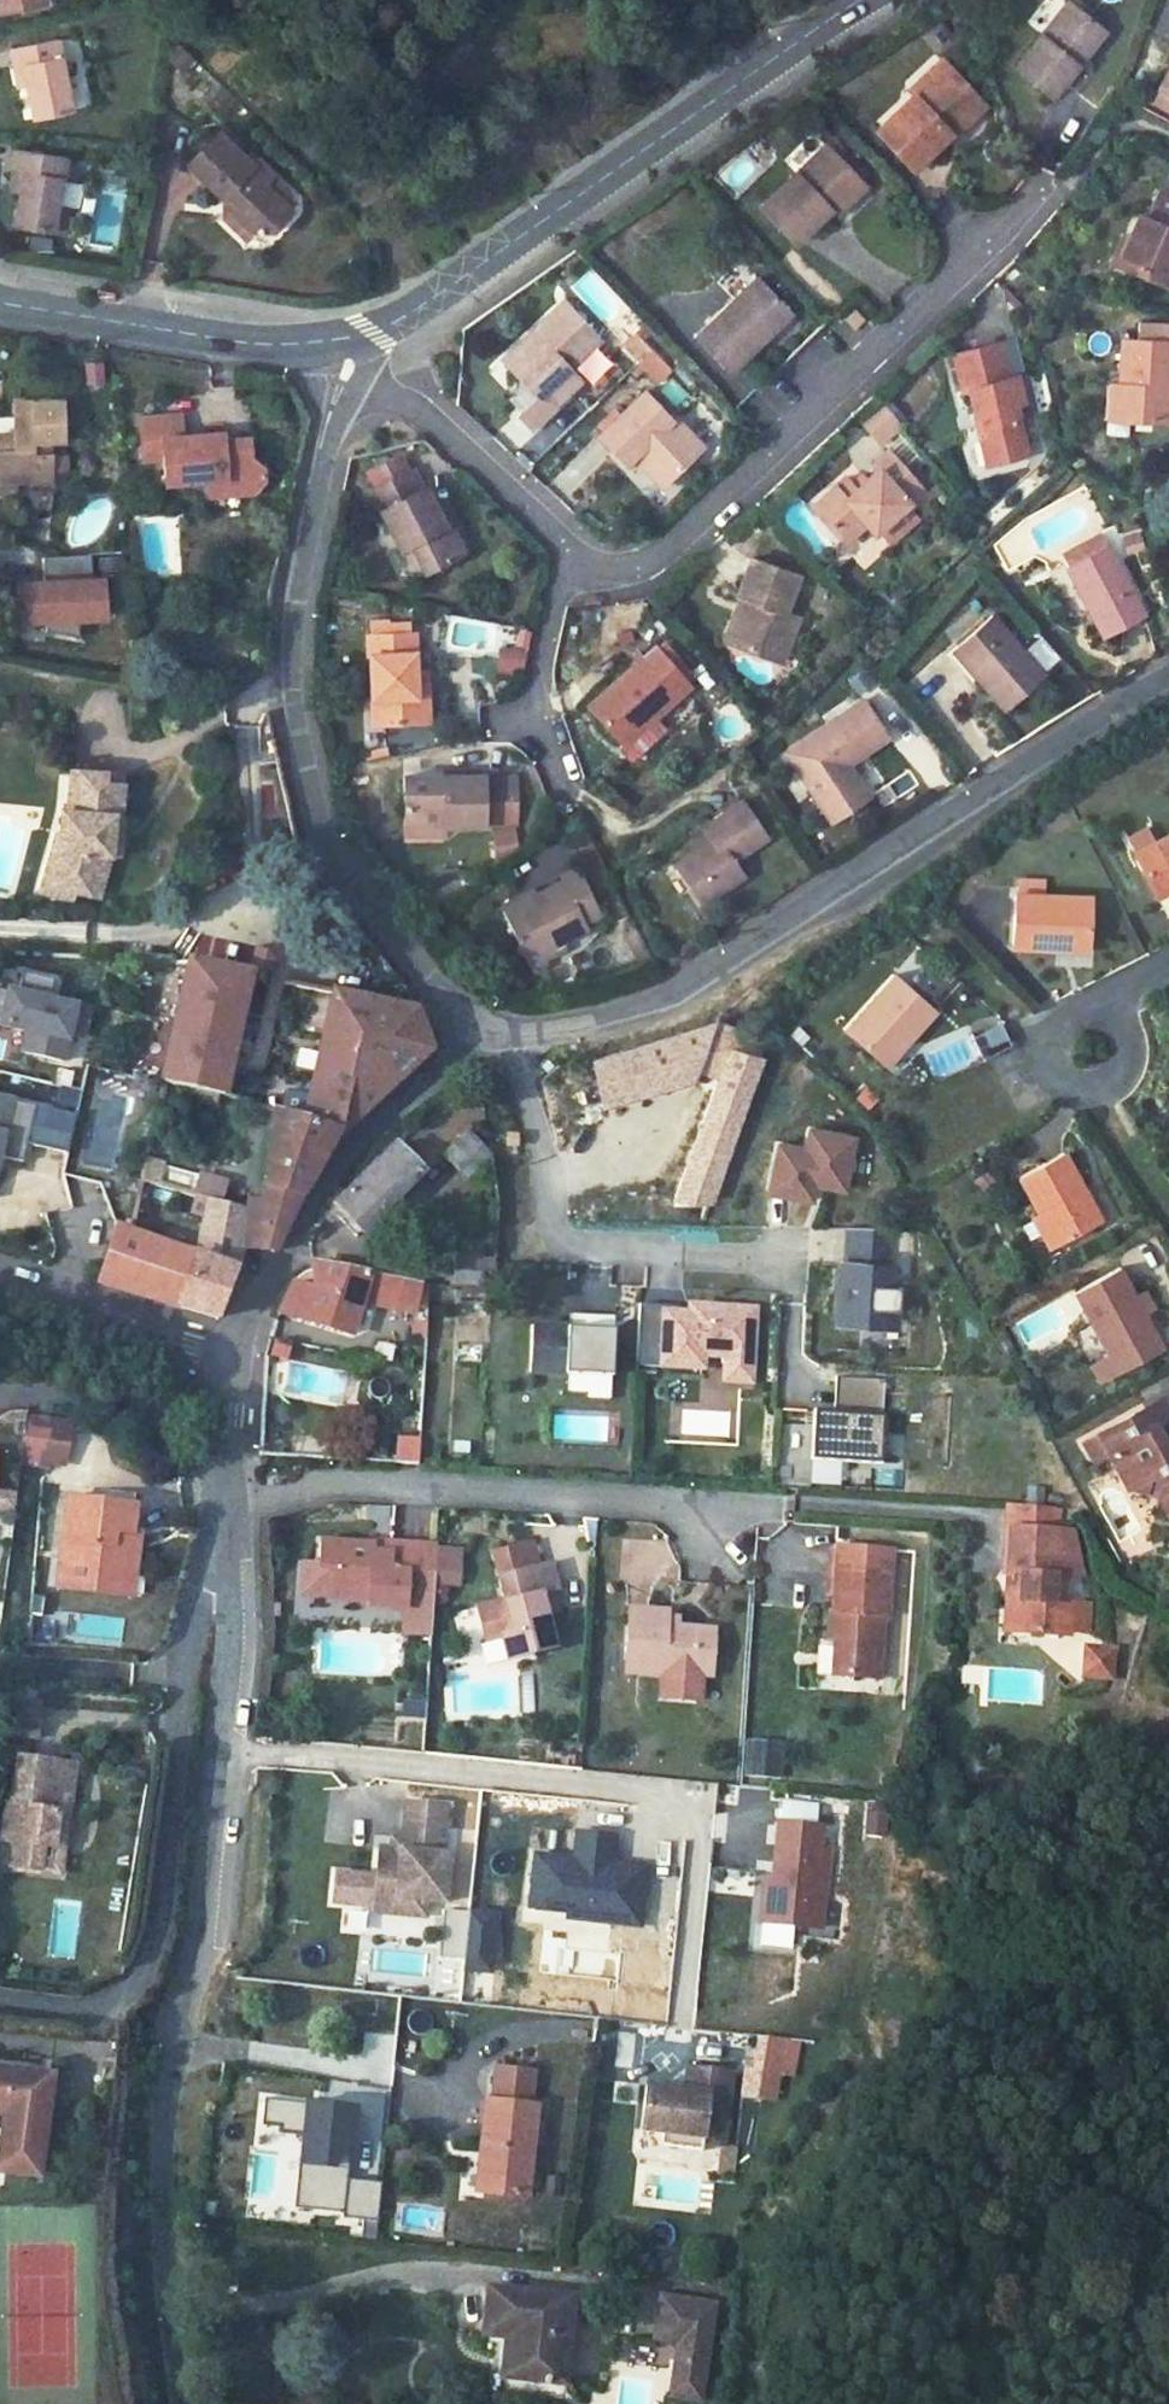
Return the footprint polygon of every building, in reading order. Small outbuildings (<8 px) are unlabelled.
[(1011,66),(1055,102),(1082,65),(1073,60),(1101,24),(1068,0),(1062,0),(1011,66)] [(0,47),(0,61),(8,59),(12,85),(18,119),(60,111),(47,40),(0,47)] [(940,55),(908,84),(914,91),(946,61),(940,55)] [(0,61),(4,86),(12,85),(8,59),(0,61)] [(914,91),(877,126),(914,167),(982,99),(946,61),(914,91)] [(1157,87),(1168,94),(1168,67),(1157,87)] [(246,166),(215,133),(184,162),(217,200),(224,193),(237,210),(232,216),(246,233),(269,232),(287,215),(258,184),(266,176),(252,161),(246,166)] [(827,144),(763,206),(798,244),(836,207),(862,181),(827,144)] [(0,151),(0,177),(9,178),(7,199),(3,233),(51,240),(54,214),(42,211),(48,157),(0,151)] [(7,199),(9,178),(0,177),(0,198),(7,199)] [(862,181),(836,207),(840,214),(868,188),(862,181)] [(1129,252),(1150,262),(1143,273),(1168,286),(1168,189),(1156,215),(1149,212),(1136,238),(1129,252)] [(217,200),(216,218),(237,240),(246,233),(232,216),(237,210),(224,193),(217,200)] [(1128,234),(1115,258),(1143,273),(1150,262),(1129,252),(1136,238),(1128,234)] [(763,279),(698,338),(734,378),(798,319),(763,279)] [(545,337),(513,369),(543,399),(525,414),(538,429),(580,389),(575,382),(587,371),(578,362),(604,337),(568,300),(538,331),(545,337)] [(859,311),(847,321),(860,335),(871,326),(859,311)] [(652,351),(665,339),(649,322),(636,335),(652,351)] [(538,331),(507,361),(513,369),(545,337),(538,331)] [(1125,384),(1118,384),(1116,433),(1134,434),(1135,419),(1168,420),(1168,339),(1127,338),(1125,384)] [(1013,346),(967,355),(976,395),(982,392),(999,467),(1042,457),(1029,404),(1038,403),(1031,377),(1021,380),(1013,346)] [(86,363),(88,386),(107,384),(105,362),(86,363)] [(0,401),(2,439),(0,439),(0,492),(19,491),(16,478),(57,472),(55,449),(36,449),(37,429),(72,424),(72,394),(0,401)] [(650,395),(605,437),(634,469),(644,459),(671,488),(712,450),(686,422),(681,427),(650,395)] [(869,415),(893,444),(911,430),(886,401),(869,415)] [(219,425),(175,430),(173,412),(135,415),(139,461),(160,459),(163,486),(203,482),(222,480),(244,497),(254,496),(266,479),(266,471),(253,461),(251,433),(220,435),(219,425)] [(854,479),(819,508),(851,546),(871,527),(879,537),(911,508),(915,513),(934,496),(897,455),(884,465),(892,474),(877,486),(867,494),(860,487),(854,479)] [(390,492),(410,481),(401,465),(381,477),(390,492)] [(390,492),(374,501),(406,562),(418,556),(431,581),(467,562),(440,510),(421,475),(410,481),(390,492)] [(871,477),(860,487),(867,494),(877,486),(871,477)] [(205,501),(244,497),(222,480),(203,482),(205,501)] [(448,505),(440,510),(467,562),(477,557),(448,505)] [(1064,554),(1070,565),(1114,542),(1107,530),(1064,554)] [(1114,542),(1070,565),(1109,635),(1152,610),(1114,542)] [(98,612),(97,575),(86,575),(85,551),(37,552),(37,576),(16,577),(18,615),(39,614),(39,625),(71,632),(71,613),(98,612)] [(758,559),(745,595),(760,601),(742,650),(784,665),(802,617),(789,613),(803,576),(758,559)] [(760,601),(745,595),(727,644),(742,650),(760,601)] [(998,616),(958,647),(982,674),(1010,706),(1048,675),(998,616)] [(426,630),(376,631),(379,700),(392,699),(392,726),(435,725),(434,685),(426,685),(426,672),(426,630)] [(679,677),(686,670),(658,638),(653,646),(679,677)] [(502,646),(496,671),(523,678),(530,653),(502,646)] [(653,646),(589,701),(623,743),(687,686),(679,677),(653,646)] [(958,647),(951,653),(975,681),(982,674),(958,647)] [(426,672),(426,685),(434,685),(435,673),(426,672)] [(379,700),(380,726),(392,726),(392,699),(379,700)] [(872,702),(789,754),(834,830),(876,805),(855,770),(850,760),(891,733),(872,702)] [(891,733),(850,760),(855,770),(896,743),(891,733)] [(65,801),(62,830),(50,875),(99,888),(110,846),(113,808),(123,810),(126,779),(109,777),(110,765),(77,762),(72,802),(65,801)] [(505,770),(406,777),(409,826),(449,824),(507,820),(505,770)] [(745,800),(704,827),(705,829),(711,840),(675,862),(693,890),(705,882),(715,897),(747,877),(738,863),(771,842),(745,800)] [(449,824),(409,826),(410,838),(450,835),(449,824)] [(705,829),(691,840),(697,848),(711,840),(705,829)] [(1157,895),(1168,889),(1168,831),(1133,852),(1157,895)] [(572,881),(505,914),(529,963),(571,942),(595,929),(593,923),(609,915),(584,868),(568,876),(572,881)] [(1089,887),(1042,884),(1042,872),(1016,870),(1015,883),(1013,942),(1056,943),(1056,932),(1087,933),(1089,887)] [(705,882),(693,890),(702,905),(715,897),(705,882)] [(1087,933),(1056,932),(1056,943),(1087,944),(1087,933)] [(571,942),(529,963),(537,978),(554,968),(549,959),(573,946),(571,942)] [(186,952),(162,1083),(221,1099),(244,979),(252,981),(255,970),(186,952)] [(82,1003),(49,996),(47,1005),(38,1003),(40,994),(45,973),(13,966),(9,987),(0,985),(0,1020),(18,1024),(14,1045),(55,1054),(61,1027),(76,1030),(82,1003)] [(896,971),(845,1024),(878,1053),(899,1031),(905,1036),(934,1005),(896,971)] [(330,989),(306,1123),(331,1130),(329,1134),(339,1137),(426,1050),(413,1009),(330,989)] [(47,1005),(49,996),(40,994),(38,1003),(47,1005)] [(716,1023),(592,1059),(602,1099),(720,1062),(673,1203),(709,1203),(766,1046),(716,1023)] [(899,1031),(878,1053),(885,1060),(905,1036),(899,1031)] [(68,1107),(0,1092),(0,1151),(16,1154),(20,1137),(22,1126),(29,1127),(27,1138),(60,1146),(68,1107)] [(250,1206),(241,1250),(278,1255),(329,1134),(331,1130),(306,1123),(271,1113),(264,1132),(261,1211),(250,1206)] [(27,1138),(29,1127),(22,1126),(20,1137),(27,1138)] [(846,1188),(855,1136),(808,1128),(805,1148),(777,1144),(769,1192),(813,1199),(816,1183),(846,1188)] [(469,1133),(448,1152),(466,1174),(486,1155),(469,1133)] [(393,1144),(331,1205),(357,1233),(420,1172),(393,1144)] [(1060,1147),(1016,1170),(1038,1207),(1057,1238),(1099,1213),(1060,1147)] [(147,1155),(144,1174),(195,1189),(212,1195),(219,1197),(225,1176),(147,1155)] [(144,1174),(139,1193),(191,1207),(195,1189),(144,1174)] [(195,1189),(191,1207),(207,1213),(212,1195),(195,1189)] [(207,1213),(196,1253),(236,1266),(241,1250),(250,1206),(219,1197),(212,1195),(207,1213)] [(1038,1207),(1031,1211),(1049,1244),(1057,1238),(1038,1207)] [(115,1226),(96,1279),(219,1315),(236,1266),(196,1253),(132,1231),(115,1226)] [(895,1286),(896,1266),(884,1265),(887,1229),(851,1228),(849,1295),(839,1294),(838,1316),(847,1317),(847,1324),(890,1327),(891,1311),(904,1312),(905,1287),(895,1286)] [(456,1287),(496,1286),(496,1251),(456,1251),(456,1287)] [(302,1253),(275,1310),(347,1332),(358,1304),(360,1305),(410,1320),(420,1292),(401,1285),(371,1275),(302,1253)] [(1120,1259),(1072,1284),(1108,1350),(1156,1325),(1151,1315),(1138,1292),(1120,1259)] [(1150,1285),(1138,1292),(1151,1315),(1164,1310),(1150,1285)] [(664,1346),(665,1313),(691,1314),(691,1306),(642,1304),(640,1344),(664,1346)] [(754,1382),(758,1310),(691,1306),(691,1314),(665,1313),(664,1346),(640,1344),(639,1365),(705,1368),(705,1356),(727,1357),(726,1381),(754,1382)] [(902,1328),(904,1312),(891,1311),(890,1327),(902,1328)] [(617,1316),(573,1314),(573,1327),(533,1325),(531,1372),(614,1376),(617,1316)] [(1108,1350),(1092,1358),(1102,1376),(1165,1342),(1156,1325),(1108,1350)] [(881,1461),(883,1378),(833,1376),(832,1411),(832,1425),(812,1424),(811,1459),(881,1461)] [(1156,1407),(1168,1430),(1168,1400),(1156,1407)] [(1109,1431),(1137,1486),(1146,1488),(1154,1485),(1158,1474),(1168,1478),(1168,1430),(1156,1407),(1109,1431)] [(832,1425),(832,1411),(812,1410),(812,1424),(832,1425)] [(63,1426),(19,1420),(14,1458),(46,1462),(58,1464),(63,1426)] [(46,1462),(14,1458),(13,1465),(45,1470),(46,1462)] [(811,1484),(842,1485),(842,1462),(811,1461),(811,1484)] [(20,1495),(0,1492),(0,1512),(16,1514),(20,1495)] [(58,1557),(53,1587),(112,1594),(120,1546),(127,1547),(134,1502),(66,1494),(60,1538),(71,1540),(68,1559),(58,1557)] [(1009,1526),(1058,1530),(1059,1507),(1011,1502),(1009,1526)] [(1058,1530),(1009,1526),(1006,1593),(1026,1595),(1022,1633),(1072,1635),(1083,1603),(1051,1601),(1054,1570),(1083,1573),(1077,1532),(1058,1530)] [(539,1539),(510,1548),(517,1571),(545,1563),(539,1539)] [(376,1556),(396,1558),(397,1542),(395,1542),(377,1541),(377,1550),(376,1556)] [(373,1603),(416,1607),(417,1597),(440,1597),(441,1589),(442,1555),(442,1544),(397,1542),(396,1558),(376,1556),(377,1550),(324,1546),(323,1567),(323,1569),(338,1572),(335,1594),(371,1598),(373,1603)] [(120,1546),(112,1594),(128,1598),(135,1549),(127,1547),(120,1546)] [(510,1548),(498,1552),(505,1574),(517,1571),(510,1548)] [(468,1590),(469,1556),(469,1555),(442,1555),(441,1589),(467,1590),(468,1590)] [(556,1616),(550,1596),(565,1592),(568,1591),(560,1558),(545,1563),(517,1571),(505,1574),(511,1597),(481,1606),(493,1643),(507,1639),(514,1663),(565,1648),(556,1616)] [(320,1593),(335,1594),(338,1572),(323,1569),(320,1593)] [(898,1586),(840,1581),(832,1647),(846,1648),(842,1684),(882,1689),(888,1625),(895,1625),(898,1586)] [(571,1612),(565,1592),(550,1596),(556,1616),(571,1612)] [(1006,1593),(1002,1631),(1022,1633),(1026,1595),(1006,1593)] [(668,1608),(630,1606),(625,1669),(663,1672),(661,1699),(703,1702),(705,1675),(714,1675),(717,1623),(681,1620),(681,1615),(668,1614),(668,1608)] [(1084,1675),(1115,1677),(1117,1647),(1086,1645),(1084,1675)] [(842,1684),(846,1648),(832,1647),(829,1683),(842,1684)] [(749,1739),(747,1773),(782,1775),(785,1742),(749,1739)] [(18,1802),(12,1840),(22,1841),(57,1844),(63,1845),(68,1808),(76,1811),(82,1762),(29,1756),(22,1803),(18,1802)] [(457,1794),(417,1791),(413,1838),(391,1837),(386,1900),(409,1902),(410,1886),(438,1889),(457,1890),(461,1843),(453,1842),(457,1794)] [(820,1848),(821,1826),(780,1823),(776,1878),(759,1877),(756,1922),(827,1927),(833,1849),(820,1848)] [(615,1859),(618,1834),(577,1830),(574,1857),(536,1853),(530,1906),(567,1910),(566,1918),(643,1926),(650,1863),(615,1859)] [(22,1841),(20,1865),(49,1868),(50,1858),(56,1858),(57,1844),(22,1841)] [(50,1858),(49,1868),(72,1871),(74,1845),(63,1845),(57,1844),(56,1858),(50,1858)] [(410,1886),(409,1902),(437,1904),(438,1889),(410,1886)] [(473,1965),(493,1965),(495,1913),(475,1913),(473,1965)] [(634,2067),(637,2032),(618,2031),(615,2066),(634,2067)] [(794,2074),(796,2060),(768,2056),(764,2096),(776,2097),(779,2072),(794,2074)] [(30,2173),(47,2071),(0,2064),(0,2168),(30,2173)] [(735,2069),(690,2064),(688,2087),(649,2082),(644,2126),(665,2129),(705,2134),(704,2140),(726,2143),(735,2069)] [(541,2103),(486,2096),(480,2143),(488,2144),(482,2191),(529,2196),(541,2103)] [(281,2131),(304,2133),(307,2103),(268,2098),(266,2122),(282,2124),(281,2131)] [(357,2108),(307,2103),(304,2133),(301,2161),(350,2166),(357,2108)] [(705,2134),(665,2129),(664,2143),(703,2148),(704,2140),(705,2134)] [(350,2166),(301,2161),(297,2205),(346,2210),(349,2178),(350,2166)] [(381,2181),(349,2178),(346,2210),(345,2215),(377,2218),(381,2181)] [(503,2377),(561,2382),(569,2298),(489,2289),(485,2331),(508,2333),(503,2377)] [(708,2299),(654,2294),(650,2336),(674,2338),(669,2392),(699,2395),(708,2299)]
